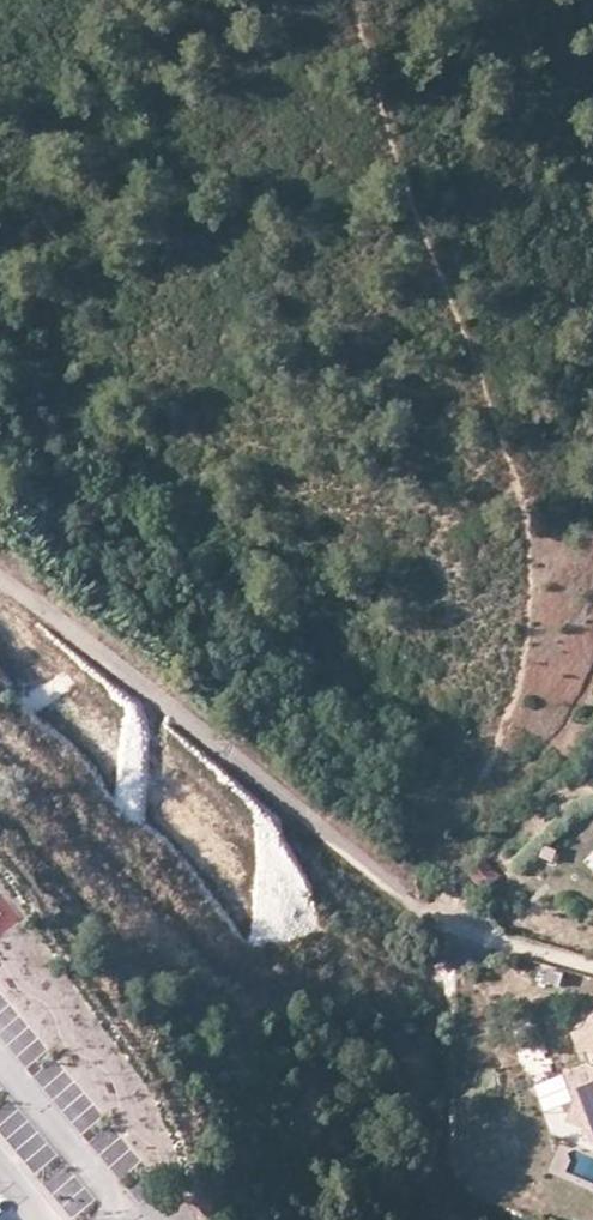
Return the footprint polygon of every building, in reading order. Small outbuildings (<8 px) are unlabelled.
[(543,847),(540,858),(552,862),(556,851),(543,847)] [(481,864),(471,874),(484,887),(498,871),(485,859),(481,864)] [(591,1026),(577,1032),(589,1063),(570,1071),(581,1100),(572,1120),(592,1128),(592,1022),(591,1026)]
